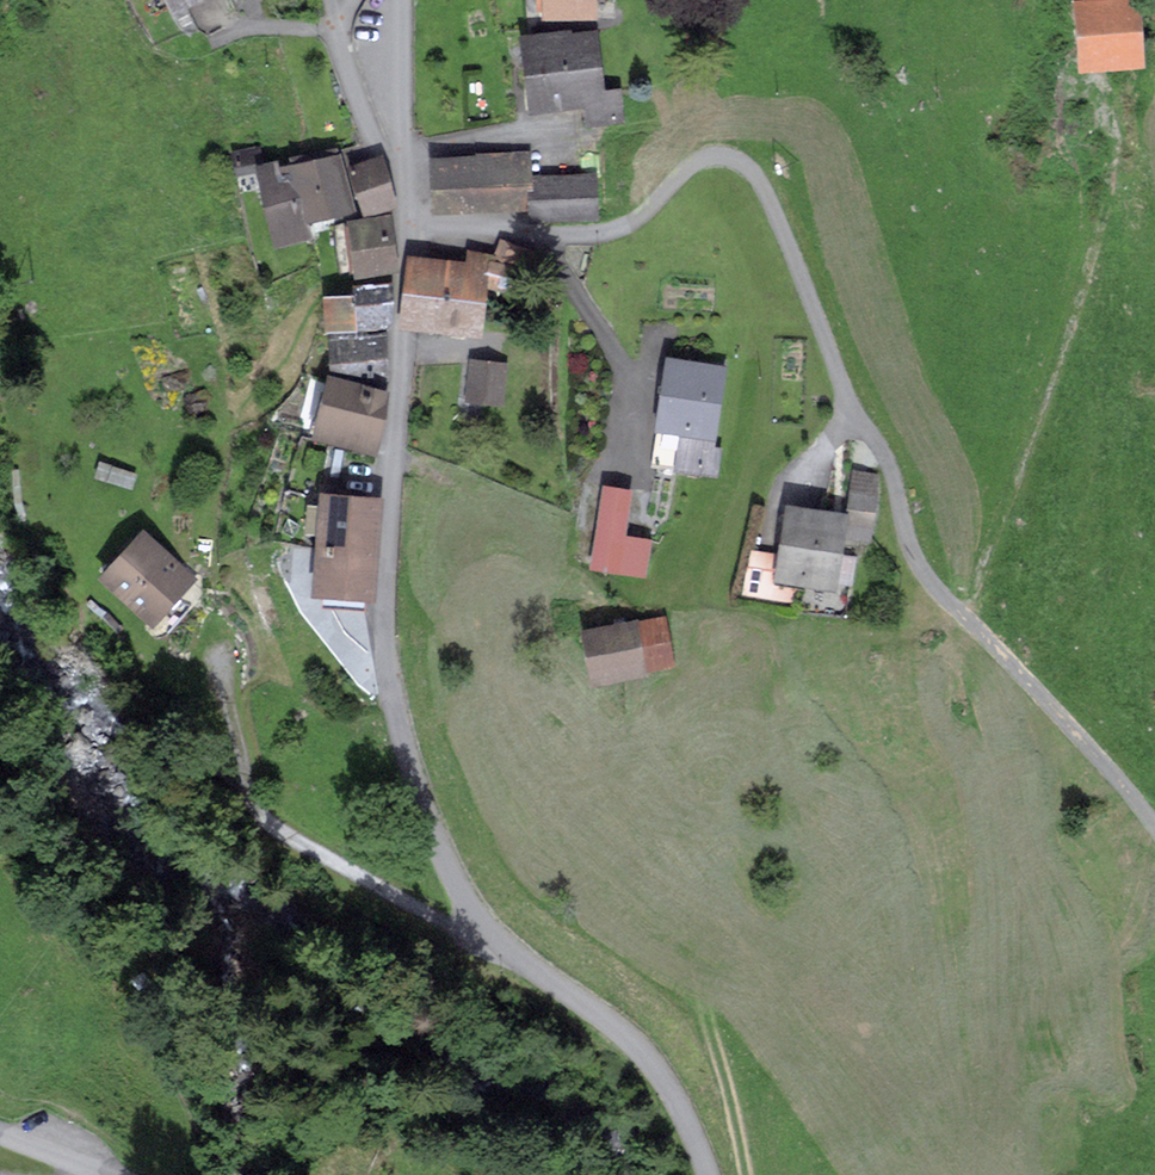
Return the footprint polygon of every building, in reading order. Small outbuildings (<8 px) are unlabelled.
[(173,14),(203,0),(166,0),(173,14)] [(542,20),(598,20),(598,0),(542,0),(542,20)] [(1079,72),(1146,68),(1141,0),(1074,0),(1079,72)] [(572,29),(520,35),(530,114),(583,108),(586,128),(626,123),(622,87),(605,89),(598,29),(572,32),(572,29)] [(307,223),(293,163),(279,166),(278,160),(266,163),(262,145),(231,152),(236,177),(256,172),(274,248),(311,240),(307,223)] [(356,212),(340,146),(291,157),(293,163),(307,223),(356,212)] [(533,175),(532,150),(476,153),(476,156),(430,158),(432,215),(529,211),(527,175),(533,175)] [(382,155),(347,166),(364,218),(399,207),(382,155)] [(533,175),(527,175),(529,211),(529,223),(599,220),(597,173),(533,175)] [(392,215),(346,221),(347,227),(344,227),(350,274),(353,274),(354,279),(399,273),(392,215)] [(467,261),(408,255),(403,293),(486,302),(488,289),(512,294),(517,266),(528,271),(535,251),(501,238),(495,254),(467,249),(467,261)] [(353,294),(323,296),(325,331),(392,328),(394,317),(393,282),(352,285),(353,294)] [(486,302),(403,293),(399,329),(482,338),(486,302)] [(366,331),(328,333),(330,374),(388,390),(389,332),(369,333),(366,331)] [(666,356),(650,468),(718,478),(723,447),(715,446),(727,365),(666,356)] [(510,363),(470,358),(465,402),(504,407),(510,363)] [(330,374),(328,374),(311,439),(378,457),(388,390),(330,374)] [(100,461),(94,477),(134,490),(139,474),(100,461)] [(854,469),(846,513),(786,503),(777,554),(750,549),(742,596),(794,605),(797,585),(837,592),(838,584),(852,586),(857,556),(843,554),(846,539),(870,543),(882,474),(854,469)] [(604,485),(591,569),(646,578),(652,539),(626,535),(633,490),(604,485)] [(320,492),(319,505),(308,504),(306,533),(317,534),(316,547),(380,552),(385,497),(320,492)] [(143,528),(98,578),(153,629),(198,579),(143,528)] [(380,552),(316,547),(312,597),(377,602),(380,552)] [(580,630),(591,688),(648,677),(647,672),(675,667),(666,614),(580,630)]
